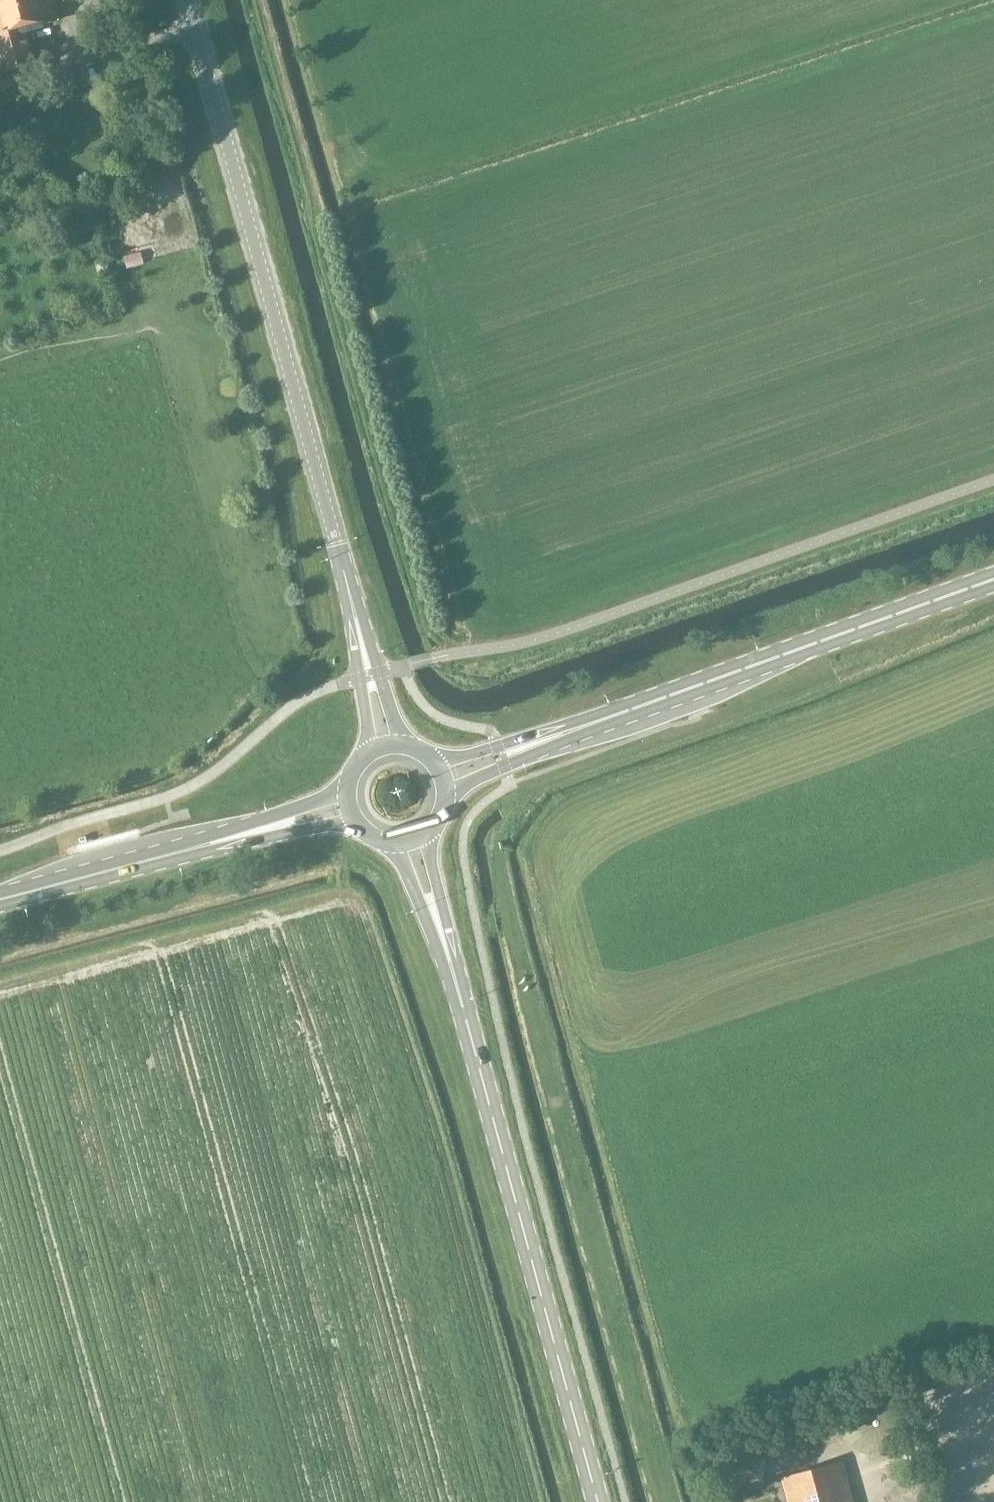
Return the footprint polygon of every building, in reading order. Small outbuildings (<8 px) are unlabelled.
[(3,69),(4,72),(35,63),(25,26),(58,17),(54,0),(0,0),(0,70),(3,69)] [(139,251),(120,256),(123,269),(143,264),(139,251)] [(134,292),(145,290),(142,271),(130,273),(134,292)] [(841,1461),(781,1476),(788,1501),(852,1501),(841,1461)]
